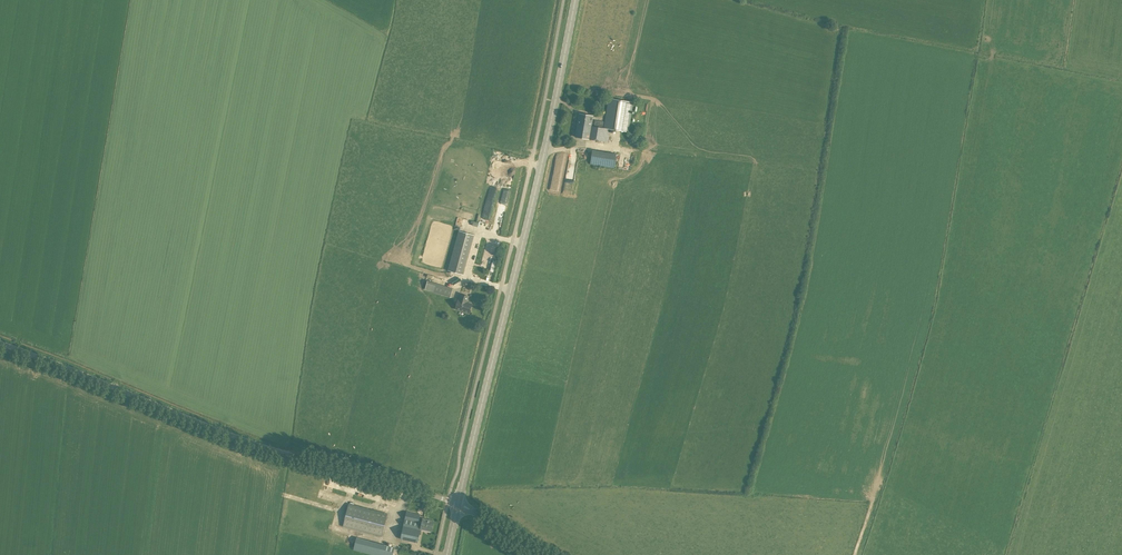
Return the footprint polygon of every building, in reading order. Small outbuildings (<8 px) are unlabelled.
[(608,142),(610,129),(628,132),(633,102),(609,98),(605,128),(603,127),(603,121),(595,120),(594,126),(592,126),(593,116),(579,114),(576,137),(608,142)] [(614,167),(616,154),(593,150),(591,163),(614,167)] [(556,155),(552,177),(560,178),(564,156),(556,155)] [(570,183),(564,183),(563,192),(571,192),(571,186),(570,186),(570,183)] [(486,213),(485,216),(490,217),(496,193),(487,191),(482,212),(486,213)] [(463,274),(474,235),(459,231),(448,270),(463,274)] [(425,289),(450,297),(453,288),(427,280),(425,289)] [(458,299),(455,309),(469,313),(472,304),(467,302),(468,296),(461,294),(459,300),(458,299)] [(382,536),(388,513),(349,504),(344,527),(382,536)] [(434,521),(423,518),(422,521),(419,521),(420,514),(407,511),(400,538),(418,542),(421,529),(432,531),(434,521)] [(373,554),(393,554),(395,547),(356,537),(354,545),(353,550),(373,554)]
